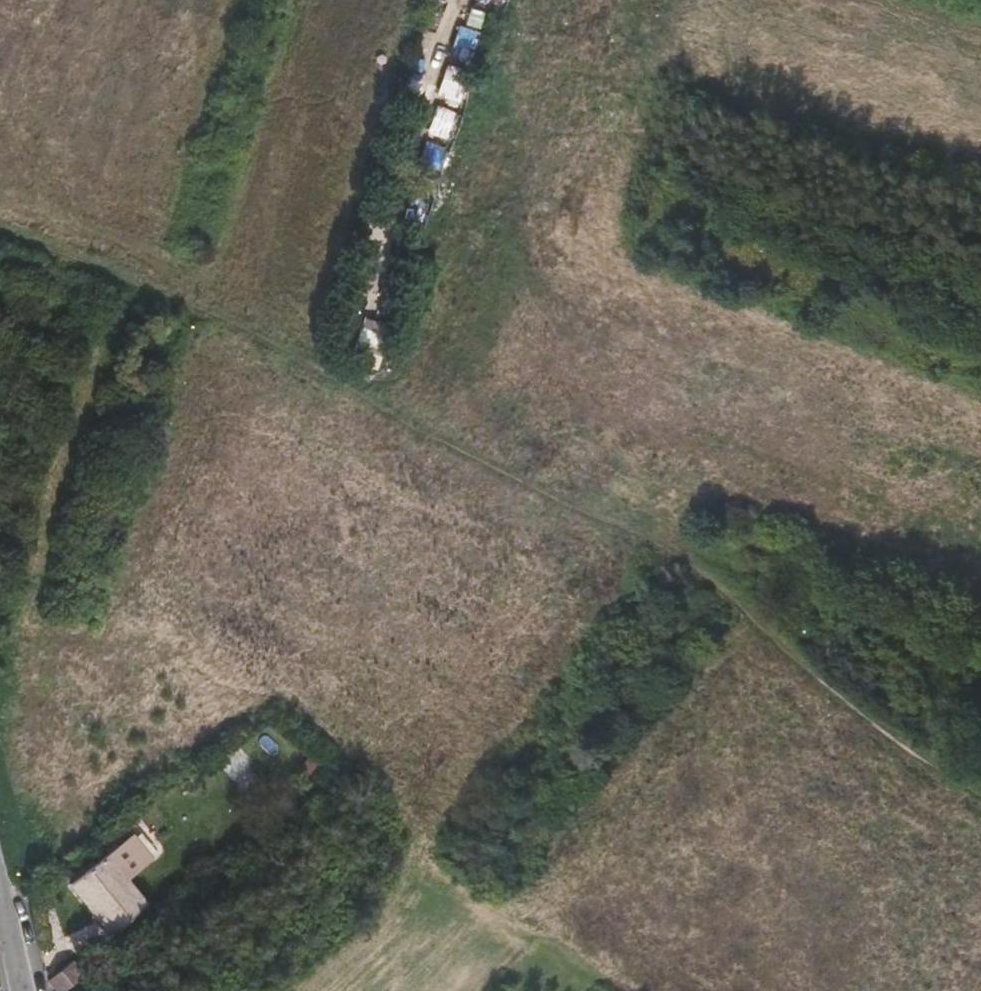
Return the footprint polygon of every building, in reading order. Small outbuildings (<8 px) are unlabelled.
[(460,94),(442,88),(425,141),(443,147),(460,94)] [(381,349),(381,313),(352,313),(353,349),(381,349)] [(239,743),(233,748),(247,765),(253,761),(239,743)] [(132,834),(69,884),(109,934),(145,905),(125,879),(151,858),(132,834)] [(46,980),(55,990),(63,990),(69,986),(83,975),(75,966),(71,960),(46,980)]
